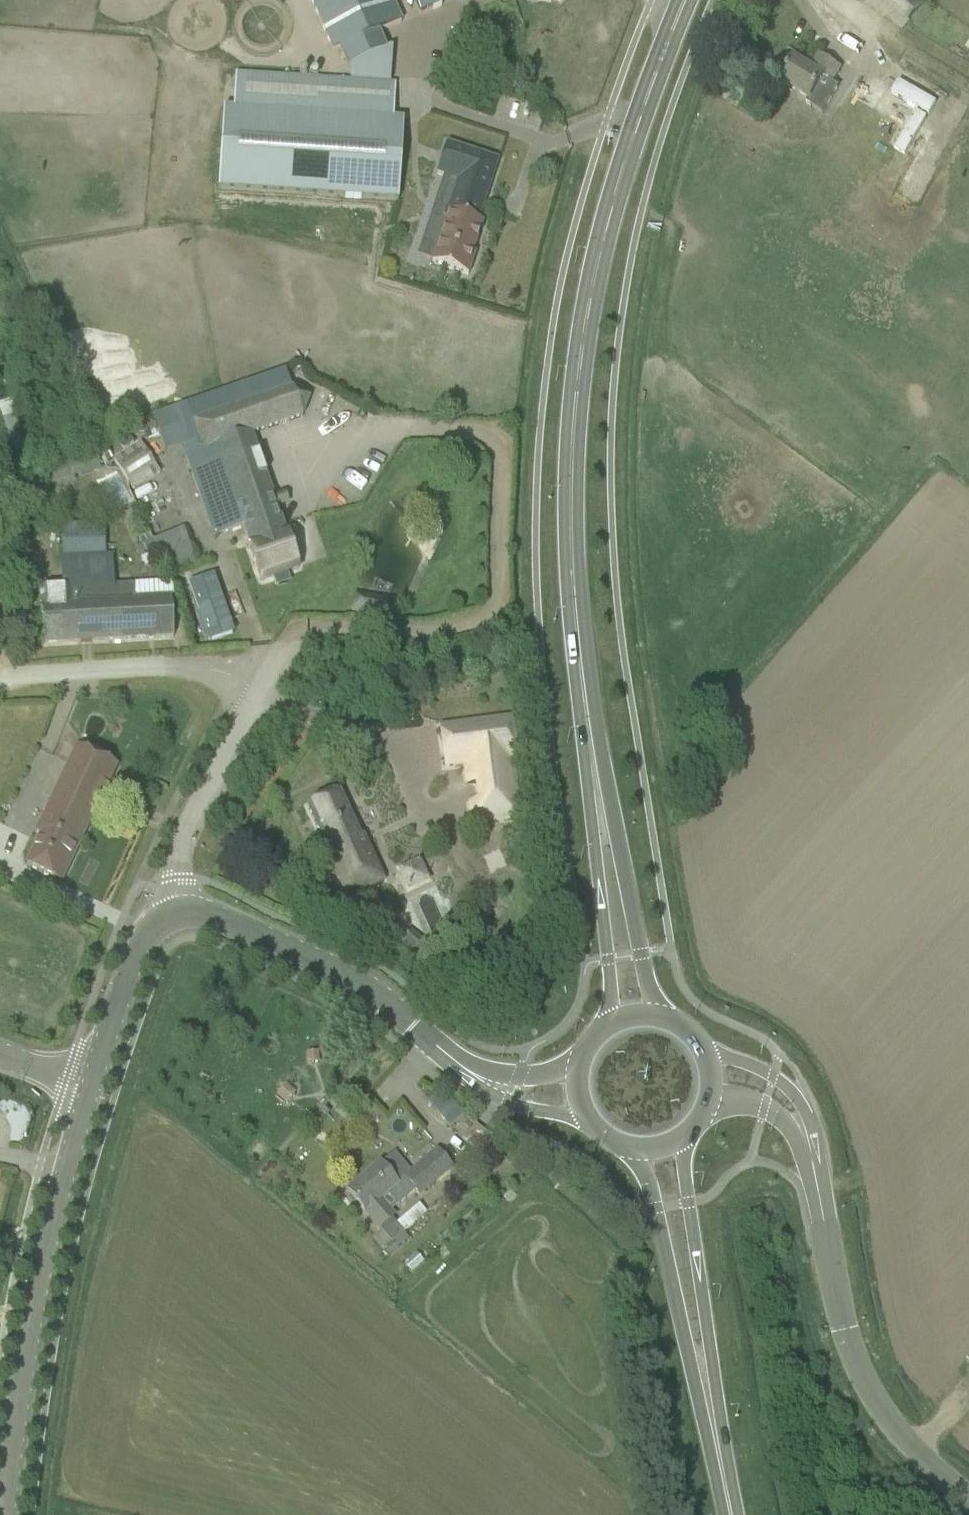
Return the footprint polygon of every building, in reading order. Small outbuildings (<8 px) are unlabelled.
[(332,51),(339,48),(347,67),(386,51),(379,32),(401,22),(392,0),(311,0),(332,51)] [(454,0),(413,0),(419,15),(454,0)] [(780,81),(808,99),(805,103),(822,113),(838,86),(830,81),(839,67),(819,54),(810,69),(793,59),(780,81)] [(396,85),(350,81),(236,73),(233,109),(223,109),(217,190),(398,202),(404,120),(394,120),(396,85)] [(898,81),(891,94),(929,116),(936,104),(898,81)] [(497,160),(445,143),(435,173),(448,178),(435,218),(430,217),(422,240),(437,245),(431,263),(467,274),(474,253),(471,252),(481,222),(477,221),(497,160)] [(244,528),(278,516),(250,434),(301,416),(307,398),(291,387),(191,422),(201,449),(184,455),(199,501),(214,496),(227,534),(244,528)] [(17,403),(3,405),(7,441),(22,439),(17,403)] [(141,441),(113,459),(133,491),(162,473),(141,441)] [(20,472),(28,494),(100,469),(93,447),(20,472)] [(117,474),(101,479),(110,507),(125,502),(117,474)] [(278,516),(244,528),(249,543),(246,544),(253,562),(260,581),(272,577),(274,583),(276,582),(277,586),(287,582),(286,578),(288,578),(286,572),(298,568),(285,531),(284,531),(278,516)] [(64,562),(104,559),(102,525),(62,527),(64,562)] [(198,562),(184,528),(155,540),(169,574),(198,562)] [(148,542),(135,548),(140,559),(153,552),(148,542)] [(210,641),(232,633),(211,577),(189,585),(210,641)] [(132,584),(71,588),(74,643),(172,637),(170,597),(151,598),(134,599),(132,584)] [(43,590),(37,590),(38,607),(39,607),(40,625),(42,645),(74,643),(72,605),(71,588),(43,590)] [(352,612),(392,617),(394,602),(355,596),(352,612)] [(511,758),(515,757),(510,718),(439,727),(444,766),(463,764),(466,783),(475,784),(478,799),(468,801),(471,823),(519,817),(511,758)] [(26,867),(41,874),(59,883),(115,765),(76,746),(34,833),(41,836),(26,867)] [(346,897),(364,889),(384,880),(363,834),(359,836),(338,790),(306,805),(320,837),(318,838),(346,897)] [(411,888),(430,881),(422,858),(403,865),(411,888)] [(402,928),(397,935),(402,940),(400,943),(417,957),(427,944),(410,930),(408,933),(402,928)] [(318,1062),(317,1052),(306,1053),(307,1063),(318,1062)] [(285,1101),(294,1092),(285,1085),(277,1094),(285,1101)] [(441,1090),(427,1103),(449,1128),(463,1115),(441,1090)] [(379,1164),(347,1191),(360,1206),(365,1212),(391,1243),(393,1242),(403,1233),(392,1221),(397,1217),(381,1198),(387,1193),(398,1205),(415,1191),(419,1195),(435,1180),(450,1167),(436,1150),(396,1184),(379,1164)] [(388,1257),(399,1248),(393,1242),(391,1243),(382,1250),(388,1257)] [(415,1254),(403,1265),(411,1274),(423,1263),(415,1254)]
